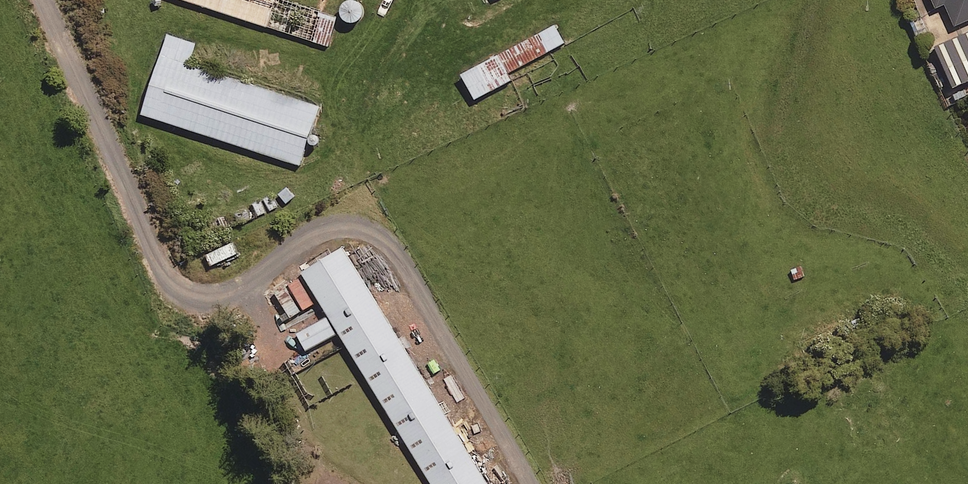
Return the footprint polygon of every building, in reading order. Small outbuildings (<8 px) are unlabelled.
[(328,49),(337,19),(278,0),(178,0),(328,49)] [(933,5),(943,1),(952,23),(967,17),(967,0),(931,0),(933,5)] [(353,28),(357,28),(361,26),(363,24),(365,21),(366,17),(365,13),(364,10),(361,7),(357,5),(353,5),(350,6),(346,8),(344,11),(343,15),(343,19),(344,22),(346,25),(350,27),(353,28)] [(554,21),(455,72),(469,99),(509,78),(506,72),(564,42),(554,21)] [(931,43),(948,84),(967,76),(967,28),(931,43)] [(198,46),(167,36),(140,122),(305,172),(324,109),(191,68),(198,46)] [(344,246),(305,269),(432,483),(485,483),(344,246)] [(314,301),(298,272),(274,285),(290,314),(314,301)] [(335,331),(327,316),(299,331),(307,346),(335,331)]
